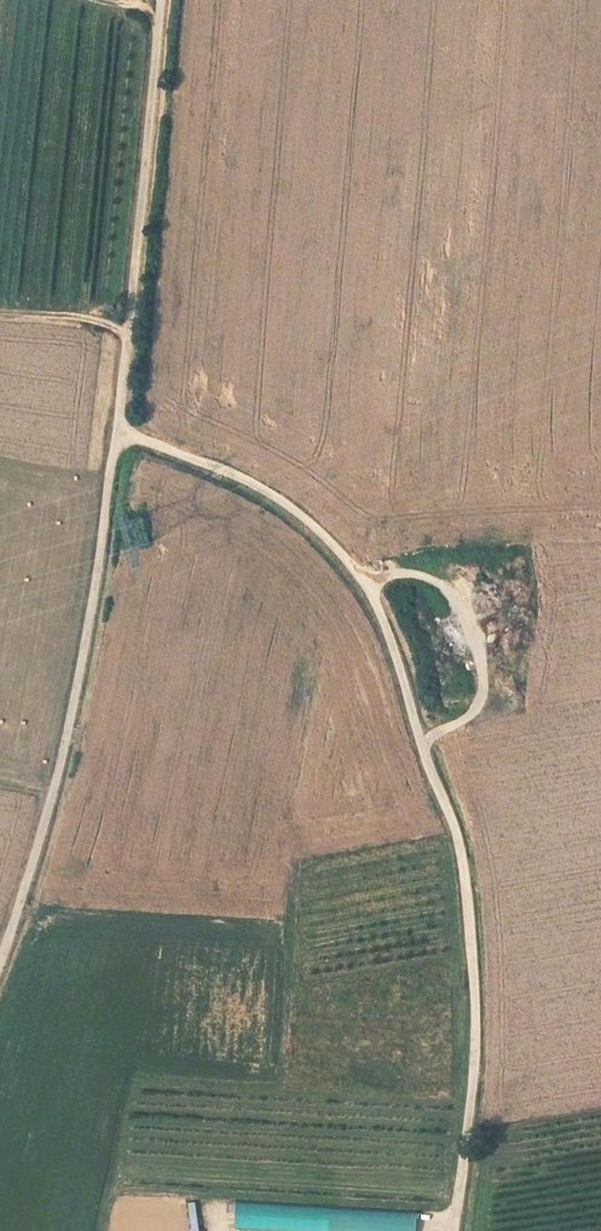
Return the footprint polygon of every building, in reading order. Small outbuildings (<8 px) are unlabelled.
[(288,1207),(288,1201),(236,1200),(235,1230),(418,1230),(419,1210),(288,1207)] [(186,1203),(192,1230),(202,1230),(195,1201),(186,1203)]
